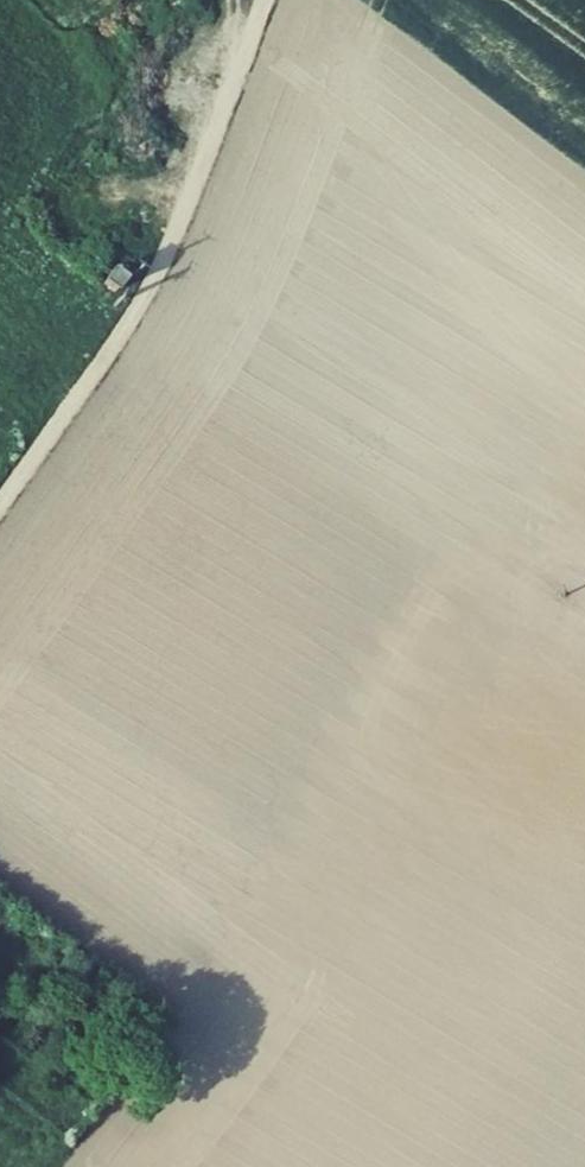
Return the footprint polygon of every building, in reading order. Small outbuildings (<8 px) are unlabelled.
[(125,281),(112,271),(101,287),(114,297),(125,281)]
